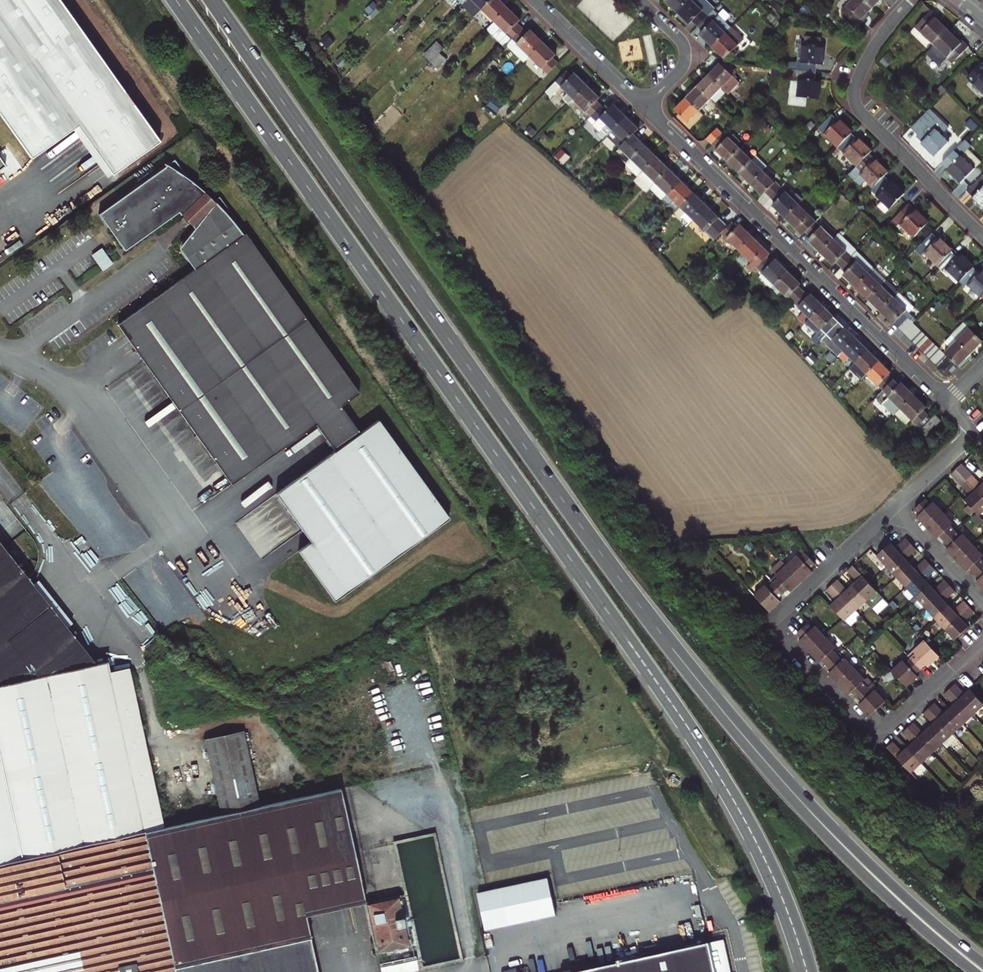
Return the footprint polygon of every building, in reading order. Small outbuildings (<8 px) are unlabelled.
[(33,158),(79,125),(114,174),(161,141),(62,0),(0,0),(0,113),(33,158)] [(466,5),(478,17),(485,10),(495,0),(471,0),(467,4),(466,5)] [(485,10),(498,22),(511,9),(502,0),(495,0),(485,10)] [(680,11),(691,0),(669,0),(680,11)] [(680,11),(693,23),(696,20),(701,25),(711,15),(696,0),(691,0),(680,11)] [(875,4),(871,0),(849,0),(841,8),(858,24),(875,4)] [(498,22),(491,29),(508,46),(509,45),(526,28),(521,24),(524,21),(511,9),(498,22)] [(711,15),(701,25),(706,30),(703,33),(716,46),(729,32),(734,27),(716,10),(711,15)] [(932,11),(917,27),(936,45),(949,31),(939,22),(941,19),(932,11)] [(729,32),(716,46),(728,58),(746,39),(734,27),(729,32)] [(526,28),(509,45),(514,50),(515,49),(520,44),(533,56),(546,43),(533,30),(531,33),(526,28)] [(969,47),(949,31),(936,45),(954,63),(969,47)] [(546,43),(533,56),(550,74),(561,63),(556,58),(559,55),(546,43)] [(799,62),(798,67),(798,71),(817,73),(818,64),(823,65),(826,46),(805,43),(802,62),(799,62)] [(520,44),(515,49),(527,62),(533,56),(520,44)] [(428,55),(435,62),(443,53),(436,47),(428,55)] [(435,62),(441,68),(450,60),(443,53),(435,62)] [(832,76),(848,82),(854,69),(838,62),(832,76)] [(723,63),(712,74),(725,87),(731,93),(742,81),(723,63)] [(982,91),(982,63),(969,77),(982,91)] [(816,79),(817,73),(798,71),(798,73),(797,77),(801,78),(799,97),(819,99),(822,80),(816,79)] [(574,76),(569,72),(548,93),(553,98),(564,87),(571,93),(565,99),(572,105),(590,86),(577,74),(574,76)] [(725,87),(712,74),(701,86),(713,98),(725,87)] [(589,122),(594,117),(605,106),(600,101),(603,98),(590,86),(572,105),(589,122)] [(713,98),(701,86),(690,98),(702,110),(713,98)] [(498,98),(491,105),(500,113),(507,107),(498,98)] [(702,110),(690,98),(678,110),(691,122),(702,110)] [(605,106),(594,117),(589,122),(600,133),(604,129),(611,136),(629,117),(617,105),(611,111),(605,106)] [(932,108),(913,127),(920,134),(918,136),(924,141),(923,142),(937,156),(951,141),(944,133),(951,126),(932,108)] [(823,130),(840,147),(853,133),(855,132),(834,114),(818,130),(821,132),(823,130)] [(629,117),(611,136),(609,137),(622,150),(619,154),(624,159),(642,140),(637,135),(642,130),(629,117)] [(725,133),(720,128),(710,138),(715,143),(725,133)] [(725,133),(715,143),(720,148),(719,150),(731,161),(743,148),(725,133)] [(859,165),(870,154),(874,150),(853,133),(840,147),(859,165)] [(968,185),(982,171),(977,167),(982,161),(982,158),(965,139),(944,160),(968,185)] [(642,140),(624,159),(628,163),(627,164),(640,177),(660,157),(642,140)] [(743,148),(731,161),(743,173),(755,160),(743,148)] [(857,178),(856,180),(862,187),(869,180),(876,186),(886,175),(890,172),(870,154),(859,165),(852,173),(857,178)] [(743,173),(754,183),(766,170),(769,168),(770,166),(759,156),(755,160),(743,173)] [(653,189),(672,169),(660,157),(640,177),(653,189)] [(166,167),(98,215),(125,252),(179,214),(183,219),(181,221),(187,227),(190,226),(194,231),(184,243),(182,246),(182,250),(182,254),(194,271),(118,326),(232,486),(316,426),(335,452),(361,434),(341,407),(361,394),(220,198),(211,209),(210,208),(211,206),(211,204),(211,202),(208,199),(205,199),(202,200),(201,198),(207,194),(196,185),(191,181),(189,180),(176,160),(168,165),(164,164),(166,167)] [(766,170),(772,176),(774,173),(769,168),(766,170)] [(653,189),(665,201),(684,181),(672,169),(653,189)] [(766,170),(754,183),(765,195),(769,192),(773,196),(783,186),(772,176),(766,170)] [(876,186),(873,189),(892,208),(906,193),(886,175),(876,186)] [(676,200),(683,207),(697,193),(684,181),(665,201),(670,206),(676,200)] [(783,186),(773,196),(778,201),(775,204),(788,217),(801,203),(794,197),(783,186)] [(690,214),(695,219),(709,205),(697,193),(683,207),(677,213),(683,218),(686,218),(690,214)] [(797,194),(794,197),(801,203),(804,200),(797,194)] [(676,200),(670,206),(677,213),(683,207),(676,200)] [(801,203),(788,217),(806,235),(809,231),(819,221),(801,203)] [(909,204),(896,218),(915,236),(930,221),(916,208),(915,209),(909,204)] [(691,223),(688,226),(697,235),(704,228),(717,240),(724,233),(730,226),(709,205),(695,219),(691,223)] [(690,214),(686,218),(691,223),(695,219),(690,214)] [(841,234),(823,217),(819,221),(837,238),(841,234)] [(819,221),(809,231),(814,235),(811,239),(823,252),(837,238),(819,221)] [(740,228),(734,222),(730,226),(724,233),(742,250),(756,237),(744,225),(740,228)] [(837,238),(823,252),(836,264),(839,261),(844,265),(854,255),(859,250),(842,233),(841,234),(837,238)] [(939,265),(953,251),(954,250),(934,233),(920,247),(939,265)] [(756,237),(742,250),(755,263),(752,267),(757,272),(760,268),(770,258),(774,254),(756,237)] [(953,251),(939,265),(944,270),(948,266),(962,280),(976,267),(962,252),(958,256),(953,251)] [(854,255),(844,265),(849,270),(846,274),(859,287),(872,273),(854,255)] [(775,263),(770,258),(760,268),(766,273),(778,285),(792,272),(779,259),(775,263)] [(962,280),(967,286),(969,284),(982,297),(982,270),(981,271),(976,267),(962,280)] [(872,273),(859,287),(871,299),(885,285),(889,280),(877,268),(872,273)] [(792,272),(778,285),(784,290),(791,298),(792,296),(797,301),(807,291),(803,286),(804,284),(792,272)] [(778,285),(766,273),(763,276),(776,288),(778,285)] [(889,280),(885,285),(897,297),(902,292),(889,280)] [(885,285),(871,299),(884,311),(897,297),(885,285)] [(812,295),(807,291),(797,301),(805,309),(800,314),(809,323),(826,305),(815,293),(812,295)] [(897,297),(884,311),(896,323),(906,313),(915,304),(902,292),(897,297)] [(826,305),(809,323),(826,340),(841,323),(836,318),(838,316),(826,305)] [(896,323),(901,328),(911,318),(906,313),(896,323)] [(911,318),(901,328),(906,333),(916,323),(911,318)] [(966,321),(954,334),(955,335),(960,339),(972,327),(966,321)] [(826,340),(843,356),(848,351),(860,338),(848,327),(846,328),(841,323),(826,340)] [(916,323),(906,333),(911,338),(921,328),(916,323)] [(960,339),(973,353),(982,343),(982,338),(972,327),(960,339)] [(921,328),(911,338),(916,343),(927,333),(921,328)] [(916,343),(922,348),(932,338),(927,333),(916,343)] [(953,346),(947,353),(952,357),(942,368),(948,374),(954,372),(973,353),(960,339),(955,335),(948,341),(953,346)] [(848,351),(859,362),(872,350),(860,338),(848,351)] [(922,348),(927,353),(937,343),(932,338),(922,348)] [(927,353),(932,358),(942,348),(937,343),(927,353)] [(942,348),(932,358),(937,363),(947,353),(942,348)] [(859,362),(871,373),(883,361),(872,350),(859,362)] [(947,353),(937,363),(942,368),(952,357),(947,353)] [(895,373),(883,361),(871,373),(888,390),(898,379),(894,375),(895,373)] [(904,385),(898,379),(888,390),(894,395),(892,397),(905,408),(918,395),(906,383),(904,385)] [(931,407),(918,395),(905,408),(901,412),(914,425),(917,422),(923,427),(933,416),(928,411),(931,407)] [(941,415),(926,429),(932,435),(946,420),(941,415)] [(335,452),(276,495),(311,543),(298,552),(334,602),(450,519),(379,421),(361,434),(335,452)] [(982,484),(978,488),(958,468),(952,473),(982,505),(982,484)] [(982,514),(982,505),(952,473),(947,478),(967,499),(962,504),(968,510),(977,519),(982,514)] [(925,533),(941,518),(929,506),(927,509),(922,504),(911,514),(916,519),(914,521),(925,533)] [(938,542),(942,546),(953,536),(949,531),(951,529),(941,518),(925,533),(935,544),(938,542)] [(955,564),(971,549),(961,539),(959,541),(953,536),(942,546),(947,552),(945,554),(955,564)] [(875,561),(885,572),(909,549),(904,543),(893,553),(889,548),(875,561)] [(96,663),(27,578),(0,545),(0,684),(96,663)] [(885,572),(894,581),(908,568),(904,564),(914,554),(909,549),(885,572)] [(979,562),(981,560),(971,549),(955,564),(966,575),(968,573),(973,578),(982,568),(982,566),(979,562)] [(812,576),(810,574),(815,570),(808,562),(799,554),(795,558),(796,561),(785,571),(801,587),(812,576)] [(894,581),(904,591),(928,568),(923,563),(912,573),(908,568),(894,581)] [(791,597),(801,587),(785,571),(780,566),(770,575),(775,581),(770,586),(772,588),(783,599),(788,594),(791,597)] [(915,602),(928,589),(923,584),(934,574),(928,568),(904,591),(915,602)] [(982,593),(982,568),(973,578),(977,583),(975,585),(982,593)] [(866,608),(877,597),(868,588),(851,571),(846,576),(856,587),(851,592),(866,608)] [(915,602),(925,612),(949,590),(943,584),(932,594),(928,589),(915,602)] [(768,618),(780,607),(778,605),(783,599),(772,588),(770,586),(765,591),(753,602),(768,618)] [(856,617),(866,608),(851,592),(846,597),(835,586),(830,591),(856,617)] [(925,612),(935,622),(948,610),(943,605),(954,595),(949,590),(925,612)] [(845,627),(856,617),(830,591),(825,596),(835,607),(830,612),(844,626),(845,627)] [(935,622),(944,632),(968,609),(962,604),(952,614),(948,610),(935,622)] [(944,632),(954,643),(967,630),(963,625),(973,615),(968,609),(944,632)] [(810,658),(826,643),(815,632),(813,635),(807,629),(798,638),(796,639),(801,645),(799,647),(810,658)] [(823,667),(827,671),(838,660),(834,656),(836,654),(826,643),(810,658),(820,669),(823,667)] [(927,668),(929,671),(940,661),(928,648),(925,644),(914,655),(916,657),(911,663),(922,674),(927,668)] [(159,661),(164,654),(156,648),(151,655),(159,661)] [(830,679),(840,689),(856,674),(846,664),(843,666),(838,660),(827,671),(832,676),(830,679)] [(919,681),(917,679),(922,674),(911,663),(908,660),(892,675),(908,692),(919,681)] [(164,827),(129,669),(110,673),(107,661),(96,663),(0,684),(0,864),(164,827)] [(853,698),(857,702),(868,692),(864,687),(866,685),(856,674),(840,689),(850,700),(853,698)] [(871,721),(873,719),(886,706),(877,695),(879,693),(873,687),(868,692),(857,702),(863,709),(861,711),(871,721)] [(982,711),(982,705),(981,703),(972,693),(966,698),(956,688),(950,693),(975,718),(982,711)] [(965,728),(975,718),(950,693),(945,698),(955,709),(950,713),(965,728)] [(955,737),(965,728),(950,713),(946,717),(936,707),(931,712),(955,737)] [(959,742),(955,737),(931,712),(925,717),(935,728),(930,733),(945,747),(949,752),(959,742)] [(248,722),(209,731),(227,813),(266,805),(248,722)] [(935,757),(945,747),(930,733),(925,737),(915,727),(910,731),(935,757)] [(925,767),(935,757),(910,731),(904,737),(914,748),(910,752),(925,767)] [(914,777),(925,767),(910,752),(904,757),(894,747),(889,751),(914,777)] [(354,882),(361,880),(341,788),(333,790),(354,882)] [(302,893),(354,882),(333,790),(266,805),(227,813),(164,827),(164,829),(194,963),(310,937),(311,937),(306,915),(302,893)] [(310,937),(194,963),(164,829),(0,864),(0,971),(318,971),(310,937)] [(460,958),(433,835),(396,843),(406,893),(366,902),(364,903),(376,954),(417,944),(420,955),(380,964),(382,971),(404,971),(418,969),(417,968),(460,958)] [(479,893),(487,930),(556,915),(548,879),(479,893)] [(364,903),(366,902),(361,880),(354,882),(358,904),(364,903)] [(306,915),(358,904),(354,882),(302,893),(306,915)] [(645,936),(647,950),(659,948),(657,934),(645,936)] [(709,946),(715,971),(731,971),(724,943),(709,946)] [(709,946),(709,945),(615,965),(585,971),(715,971),(709,946)]
